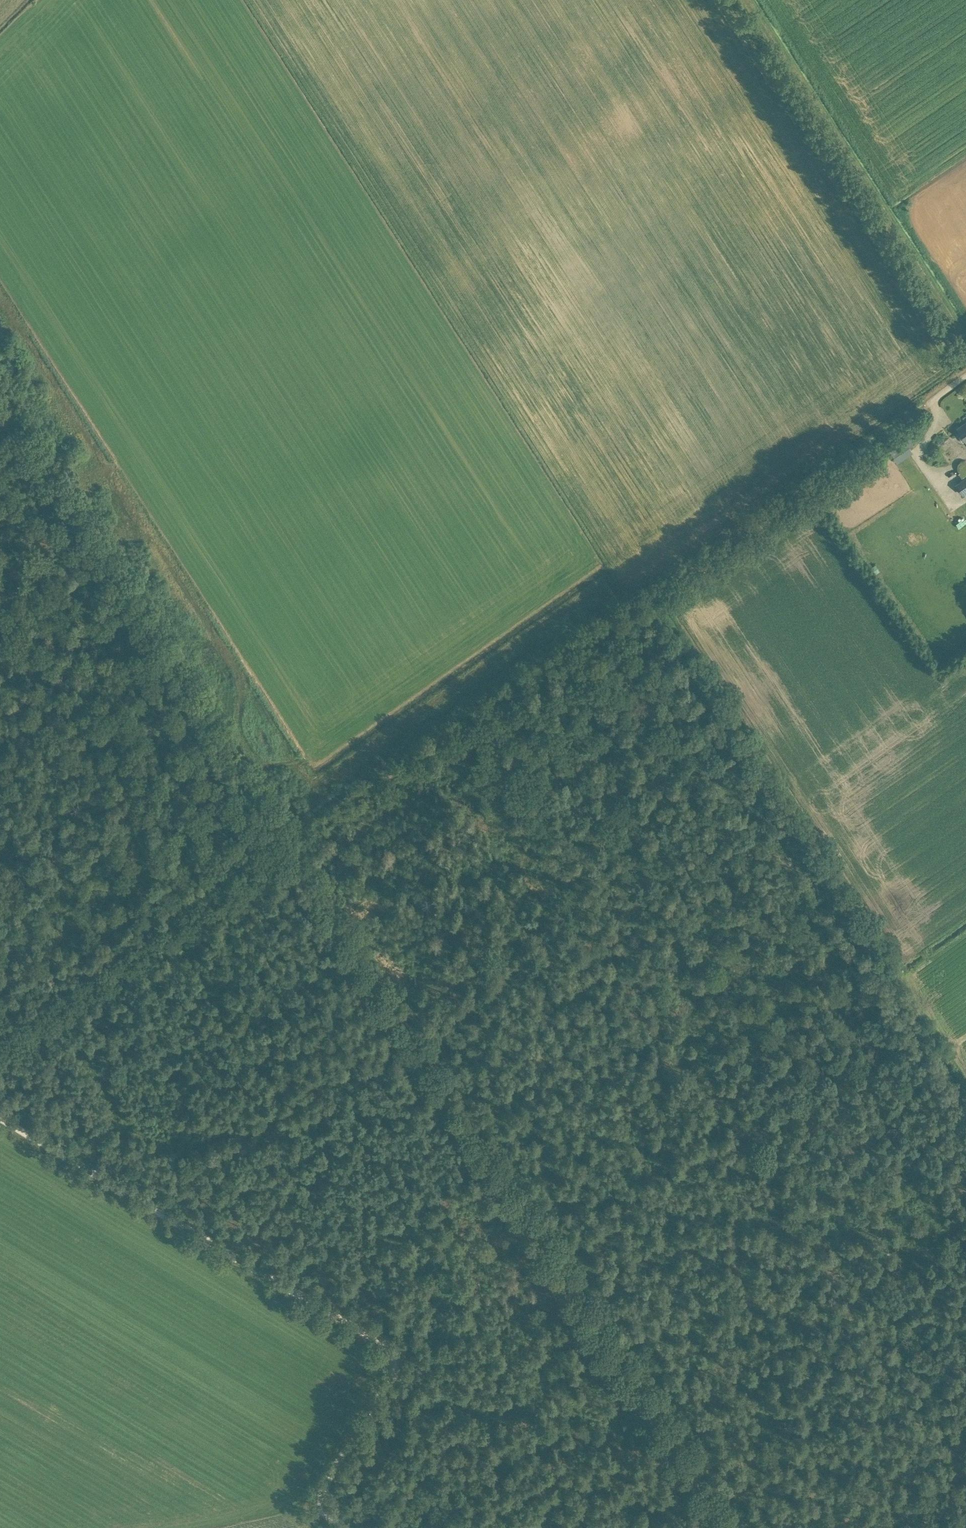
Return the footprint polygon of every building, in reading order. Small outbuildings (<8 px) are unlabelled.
[(957,428),(965,440),(965,422),(957,428)] [(963,495),(965,493),(965,460),(963,460),(960,462),(958,465),(958,468),(960,472),(959,473),(963,479),(956,484),(963,495)] [(961,519),(956,517),(957,516),(954,515),(952,521),(960,523),(961,519)]
